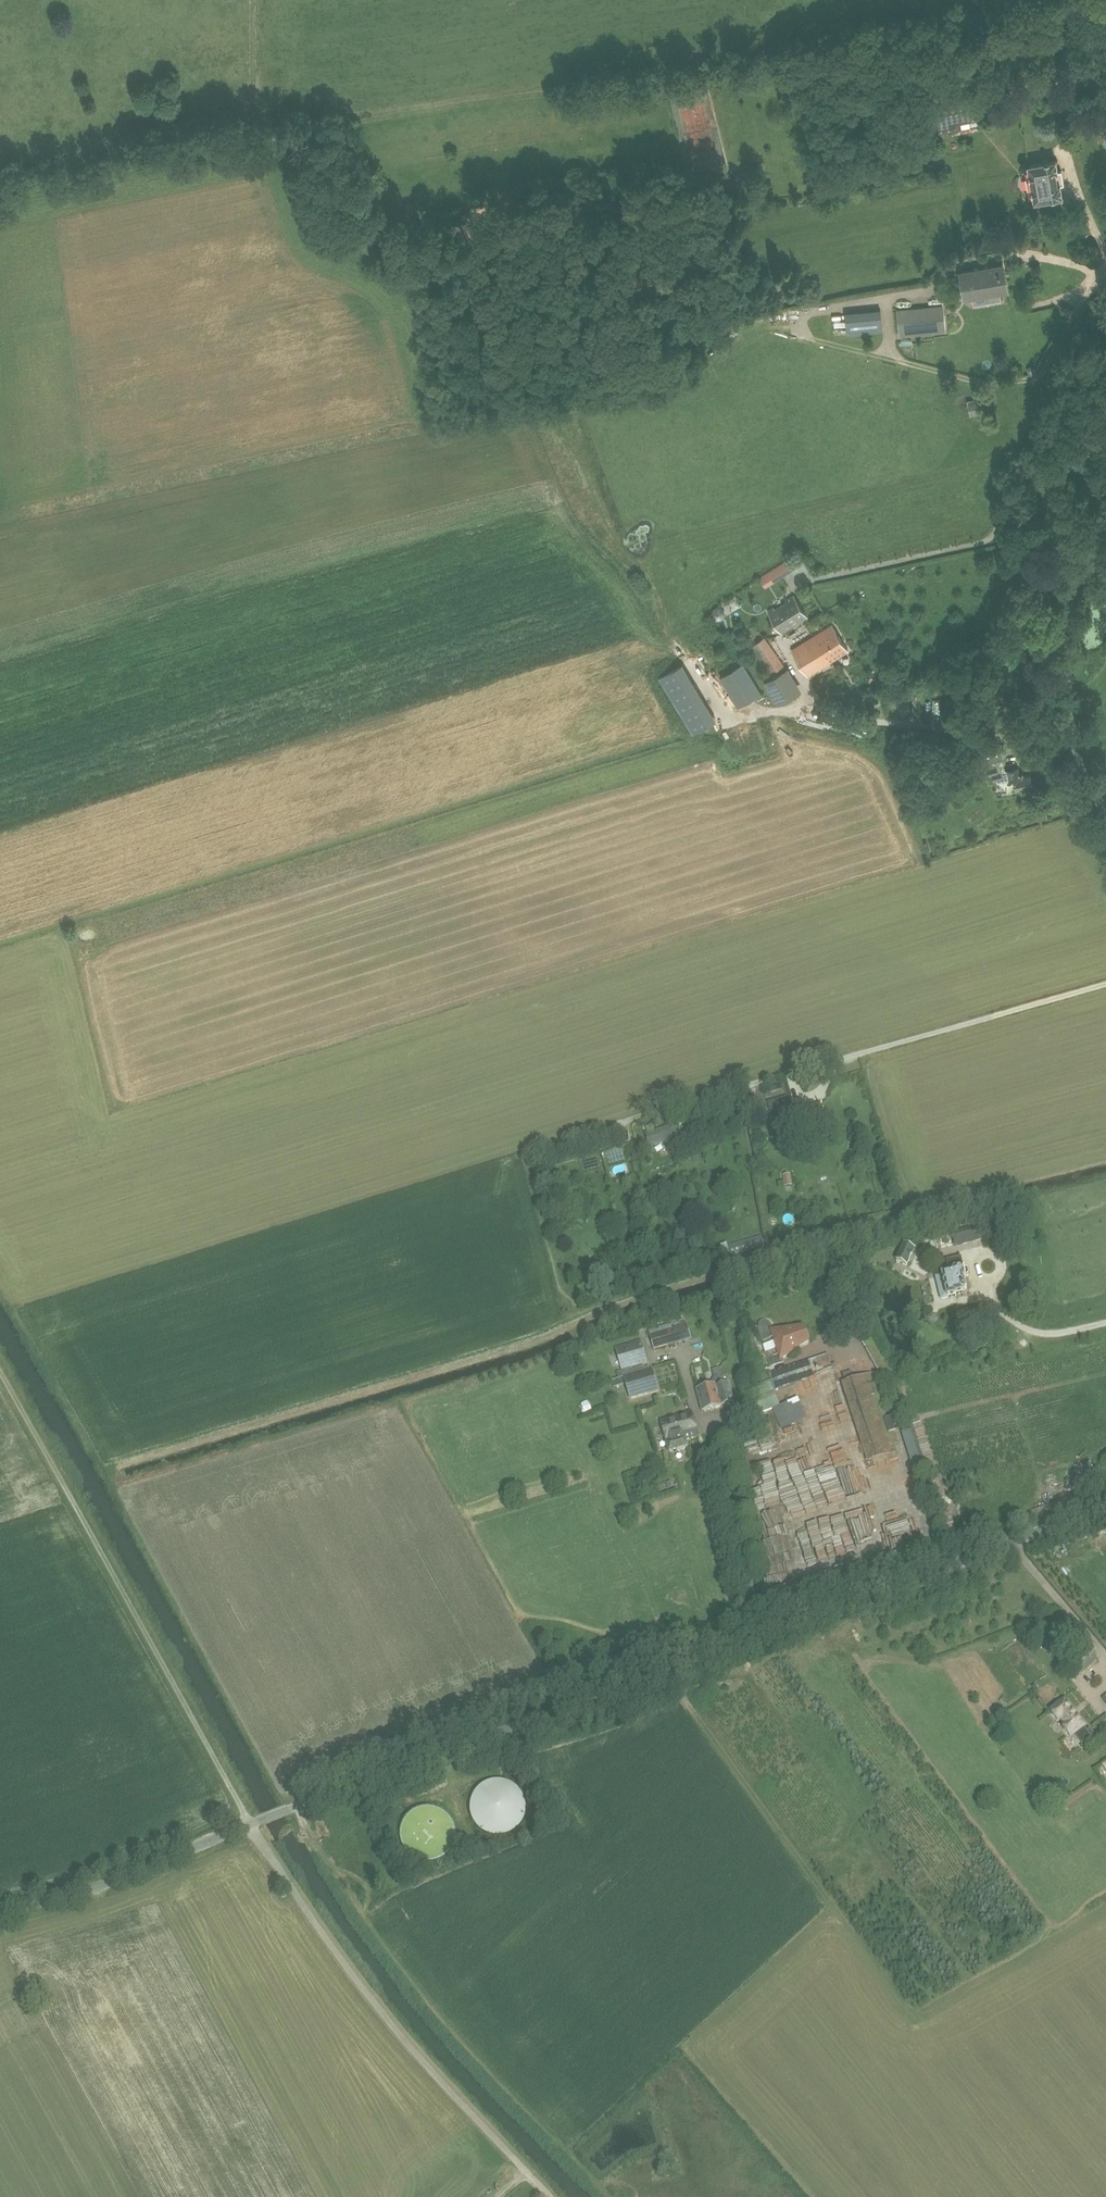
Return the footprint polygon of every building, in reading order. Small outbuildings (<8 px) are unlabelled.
[(978,118),(973,94),(954,97),(953,92),(926,96),(933,132),(959,127),(958,122),(978,118)] [(987,127),(969,130),(971,139),(988,137),(987,127)] [(1033,188),(1036,201),(1063,196),(1061,185),(1065,184),(1063,170),(1059,171),(1057,160),(1029,164),(1031,177),(1027,178),(1028,190),(1033,188)] [(762,180),(759,167),(748,169),(750,182),(762,180)] [(968,249),(952,251),(953,257),(968,255),(968,249)] [(1004,263),(962,271),(966,297),(1009,289),(1004,263)] [(995,318),(1012,316),(1011,305),(994,307),(995,318)] [(945,325),(943,307),(899,312),(900,330),(945,325)] [(858,311),(847,312),(849,335),(860,334),(858,311)] [(787,324),(788,316),(775,314),(773,321),(787,324)] [(770,580),(772,583),(796,569),(790,559),(757,580),(761,585),(770,580)] [(790,598),(792,600),(776,610),(774,608),(769,611),(783,633),(808,617),(794,595),(790,598)] [(718,619),(725,626),(729,621),(722,614),(718,619)] [(849,651),(833,625),(793,649),(809,676),(849,651)] [(745,662),(721,677),(739,706),(762,692),(745,662)] [(805,686),(797,676),(791,681),(786,674),(770,686),(783,703),(805,686)] [(885,685),(884,682),(879,684),(877,678),(872,680),(874,688),(885,685)] [(1016,790),(1034,785),(1031,774),(1024,775),(1024,773),(1020,773),(1018,767),(1006,770),(1002,756),(986,761),(989,775),(994,774),(995,780),(998,779),(998,781),(1013,778),(1016,790)] [(967,768),(966,759),(956,760),(957,769),(967,768)] [(771,1118),(794,1112),(789,1096),(771,1102),(767,1103),(771,1118)] [(686,1111),(673,1115),(675,1122),(689,1119),(686,1111)] [(666,1140),(670,1152),(680,1149),(673,1126),(647,1134),(650,1144),(666,1140)] [(785,1188),(793,1186),(792,1174),(783,1176),(785,1188)] [(955,1246),(981,1239),(978,1227),(952,1233),(955,1246)] [(766,1247),(762,1236),(728,1247),(732,1257),(766,1247)] [(904,1244),(896,1260),(909,1266),(916,1250),(904,1244)] [(943,1275),(936,1277),(942,1300),(957,1296),(957,1295),(964,1293),(966,1290),(965,1283),(967,1282),(966,1279),(967,1279),(967,1278),(968,1277),(970,1274),(970,1271),(966,1269),(965,1269),(962,1259),(949,1262),(951,1273),(943,1275)] [(648,1330),(654,1350),(690,1339),(684,1320),(678,1321),(680,1326),(671,1329),(670,1324),(648,1330)] [(802,1346),(809,1342),(804,1328),(772,1331),(770,1324),(769,1323),(768,1322),(767,1322),(766,1321),(765,1321),(764,1321),(762,1321),(761,1322),(760,1323),(759,1324),(758,1325),(758,1326),(758,1327),(758,1328),(761,1340),(762,1339),(767,1356),(766,1357),(770,1368),(783,1363),(781,1359),(796,1350),(795,1347),(798,1346),(802,1346)] [(641,1341),(617,1349),(623,1369),(647,1362),(641,1341)] [(808,1361),(812,1372),(816,1371),(819,1370),(831,1366),(827,1355),(808,1361)] [(659,1391),(651,1367),(623,1376),(630,1400),(659,1391)] [(870,1374),(843,1383),(867,1456),(894,1447),(893,1444),(897,1443),(894,1431),(889,1433),(870,1374)] [(729,1384),(717,1387),(717,1384),(697,1389),(703,1412),(734,1403),(729,1384)] [(788,1405),(773,1411),(780,1429),(795,1423),(788,1405)] [(804,1405),(797,1407),(802,1420),(808,1418),(804,1405)] [(693,1412),(662,1419),(669,1452),(688,1447),(686,1439),(698,1436),(693,1412)] [(760,1435),(755,1419),(749,1421),(754,1437),(760,1435)] [(745,1421),(738,1423),(742,1438),(749,1436),(745,1421)] [(854,1455),(860,1473),(872,1469),(866,1451),(854,1455)] [(799,1484),(808,1482),(806,1472),(796,1475),(799,1484)] [(781,1477),(781,1485),(795,1484),(794,1476),(781,1477)] [(882,1479),(862,1486),(866,1495),(886,1488),(882,1479)] [(779,1484),(768,1488),(771,1495),(782,1490),(779,1484)] [(785,1500),(799,1499),(798,1489),(785,1489),(785,1500)] [(813,1534),(823,1531),(821,1524),(811,1527),(813,1534)] [(802,1542),(813,1538),(808,1526),(797,1530),(802,1542)] [(1089,1649),(1084,1652),(1079,1657),(1087,1667),(1097,1659),(1089,1649)] [(998,1702),(1002,1708),(1008,1704),(1002,1697),(998,1702)] [(1087,1725),(1065,1697),(1048,1710),(1058,1722),(1061,1720),(1064,1724),(1061,1726),(1070,1738),(1087,1725)] [(1089,1746),(1096,1739),(1089,1732),(1082,1738),(1089,1746)] [(495,1780),(490,1781),(485,1783),(481,1786),(478,1789),(476,1792),(473,1795),(472,1798),(471,1801),(470,1806),(470,1810),(471,1815),(472,1819),(474,1823),(478,1828),(482,1830),(487,1833),(491,1835),(495,1835),(500,1835),(507,1834),(512,1832),(516,1829),(520,1826),(522,1822),(524,1817),(526,1813),(526,1806),(526,1803),(524,1799),(523,1795),(520,1791),(517,1787),(513,1784),(508,1782),(502,1780),(495,1780)] [(435,1807),(431,1806),(427,1806),(423,1807),(418,1808),(413,1810),(410,1813),(406,1816),(404,1819),(402,1823),(401,1828),(400,1833),(400,1837),(401,1841),(402,1846),(404,1849),(407,1853),(411,1857),(417,1860),(422,1862),(425,1862),(431,1862),(436,1862),(441,1860),(444,1858),(451,1851),(453,1847),(455,1843),(456,1838),(456,1833),(455,1829),(454,1825),(453,1821),(451,1817),(448,1814),(444,1811),(439,1809),(435,1807)]
